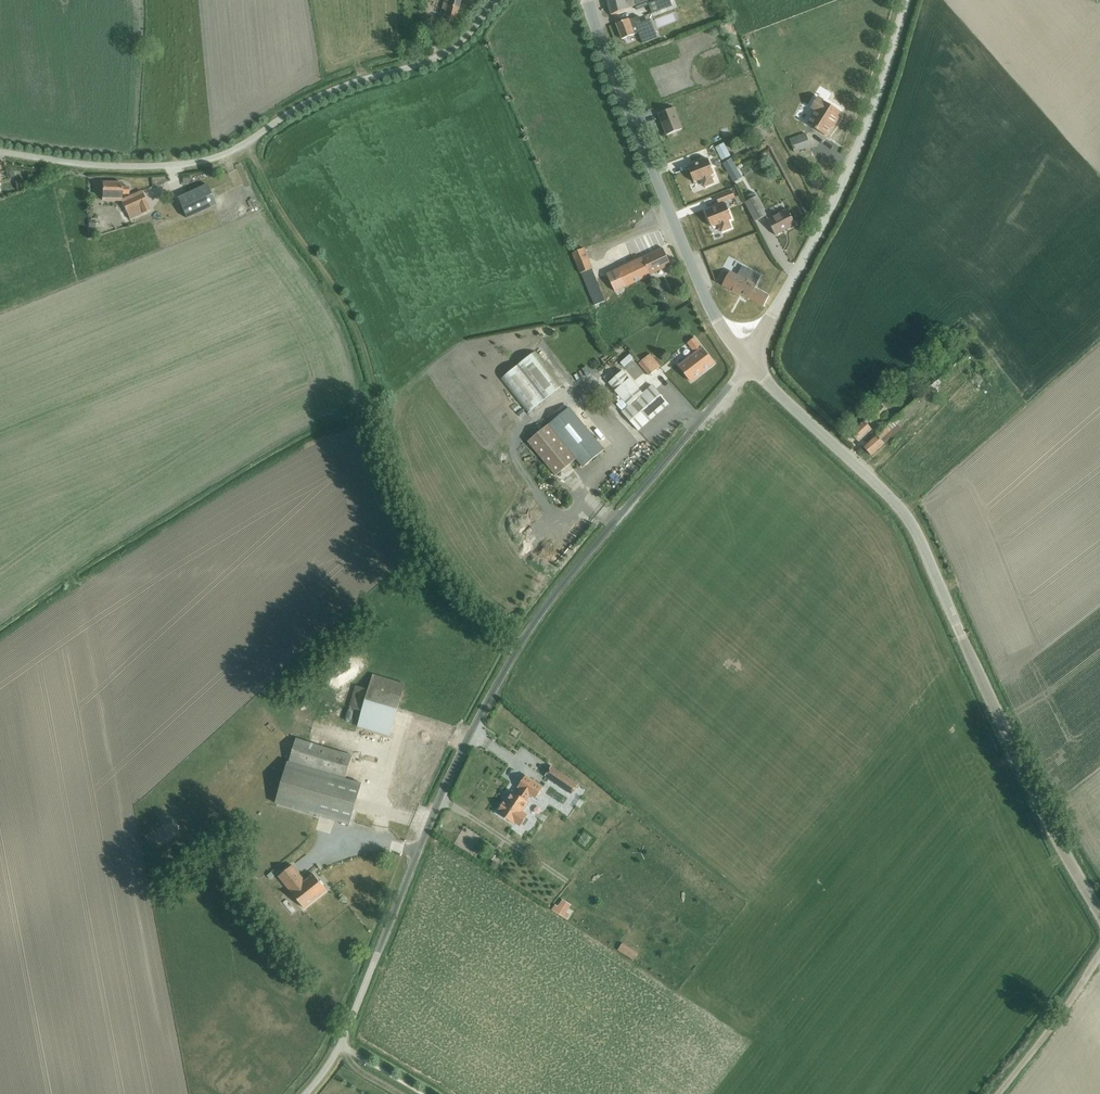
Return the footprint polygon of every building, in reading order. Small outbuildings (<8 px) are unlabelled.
[(444,4),(446,5),(444,15),(448,16),(444,25),(449,28),(454,18),(456,19),(462,0),(445,0),(444,4)] [(635,6),(634,0),(608,0),(611,15),(635,6)] [(647,2),(651,13),(671,5),(668,0),(652,0),(647,2)] [(629,19),(616,23),(622,38),(638,32),(643,43),(657,38),(649,19),(641,22),(639,16),(630,20),(629,19)] [(816,111),(808,125),(814,129),(825,135),(831,126),(832,127),(839,117),(837,116),(840,111),(817,97),(811,107),(816,111)] [(674,108),(658,114),(666,135),(682,129),(674,108)] [(810,146),(806,134),(790,139),(794,152),(810,146)] [(721,160),(730,156),(724,143),(715,148),(721,160)] [(708,159),(687,167),(694,182),(701,180),(703,187),(713,183),(711,176),(714,174),(708,159)] [(730,159),(723,163),(734,182),(741,177),(730,159)] [(120,200),(120,194),(120,193),(127,193),(127,187),(121,187),(121,182),(102,182),(102,194),(102,200),(120,200)] [(206,183),(177,196),(183,209),(187,218),(216,205),(214,200),(206,183)] [(723,193),(725,201),(735,197),(732,190),(723,193)] [(744,202),(755,222),(766,215),(754,193),(746,197),(748,200),(744,202)] [(149,211),(145,203),(146,203),(142,194),(122,203),(130,219),(149,211)] [(725,204),(705,212),(711,227),(718,225),(721,232),(731,228),(728,221),(732,219),(725,204)] [(767,220),(775,235),(795,225),(787,209),(767,220)] [(625,241),(649,235),(647,226),(623,233),(625,241)] [(584,248),(571,253),(580,274),(581,273),(591,269),(592,269),(584,248)] [(671,265),(662,248),(642,258),(650,275),(655,272),(671,265)] [(650,275),(642,258),(642,257),(606,274),(614,292),(650,275)] [(723,271),(719,280),(723,282),(722,285),(732,291),(739,295),(748,300),(749,299),(763,306),(769,296),(754,288),(761,275),(752,271),(742,265),(737,275),(729,271),(728,274),(723,271)] [(651,312),(639,321),(646,330),(658,321),(651,312)] [(678,368),(690,382),(713,364),(693,338),(688,343),(696,353),(678,368)] [(626,349),(618,355),(622,360),(630,354),(626,349)] [(527,413),(562,385),(535,351),(500,379),(527,413)] [(639,363),(648,375),(660,366),(650,353),(639,363)] [(637,431),(668,405),(651,385),(642,393),(623,371),(609,383),(628,405),(621,412),(637,431)] [(937,379),(930,386),(935,391),(939,388),(937,386),(941,383),(937,379)] [(902,425),(937,393),(935,391),(930,386),(863,447),(870,456),(903,426),(902,425)] [(879,419),(887,412),(880,404),(872,412),(879,419)] [(569,408),(541,431),(528,441),(556,476),(577,459),(583,467),(604,450),(569,408)] [(858,442),(871,429),(864,421),(850,434),(858,442)] [(389,735),(404,683),(373,674),(368,689),(356,685),(349,707),(362,710),(357,725),(389,735)] [(289,761),(345,777),(352,755),(296,738),(289,761)] [(345,777),(289,761),(276,803),(349,824),(361,782),(345,778),(345,777)] [(551,766),(545,775),(563,787),(569,778),(551,766)] [(506,801),(498,812),(499,813),(499,814),(514,824),(515,823),(520,827),(527,815),(522,812),(528,802),(526,800),(529,795),(535,799),(543,787),(526,776),(519,788),(521,789),(518,795),(513,792),(507,801),(506,801)] [(536,814),(529,825),(543,834),(551,823),(536,814)] [(326,890),(314,874),(305,881),(292,865),(278,876),(304,908),(326,890)] [(555,904),(552,910),(566,919),(569,913),(566,911),(569,908),(560,902),(558,906),(555,904)]
